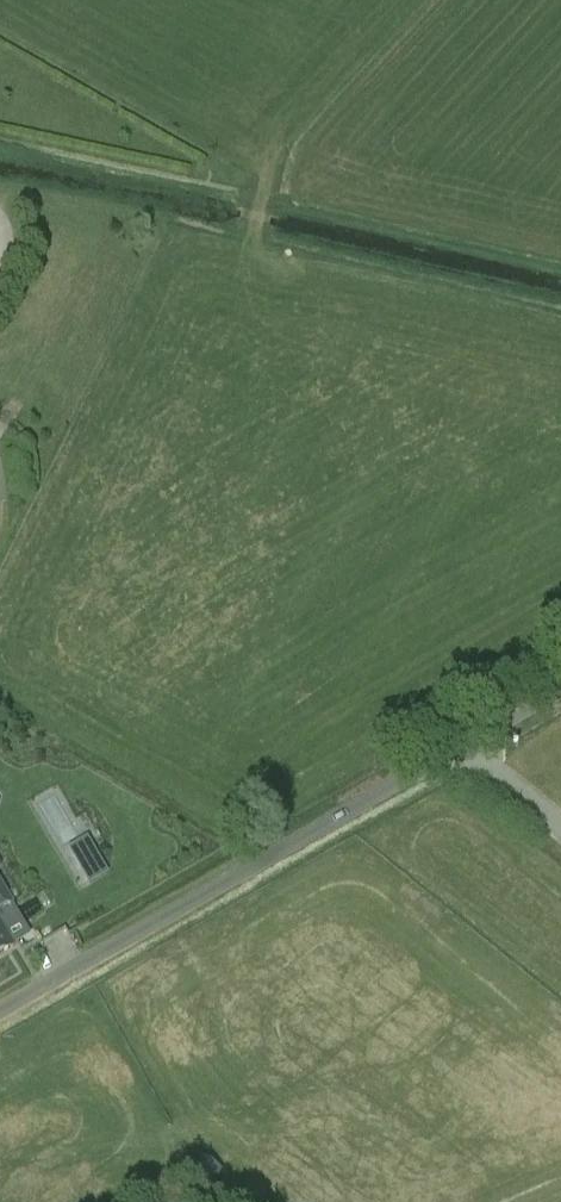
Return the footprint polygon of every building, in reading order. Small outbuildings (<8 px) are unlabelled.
[(14,905),(0,881),(0,913),(14,905)] [(13,947),(0,924),(0,955),(13,947)]
